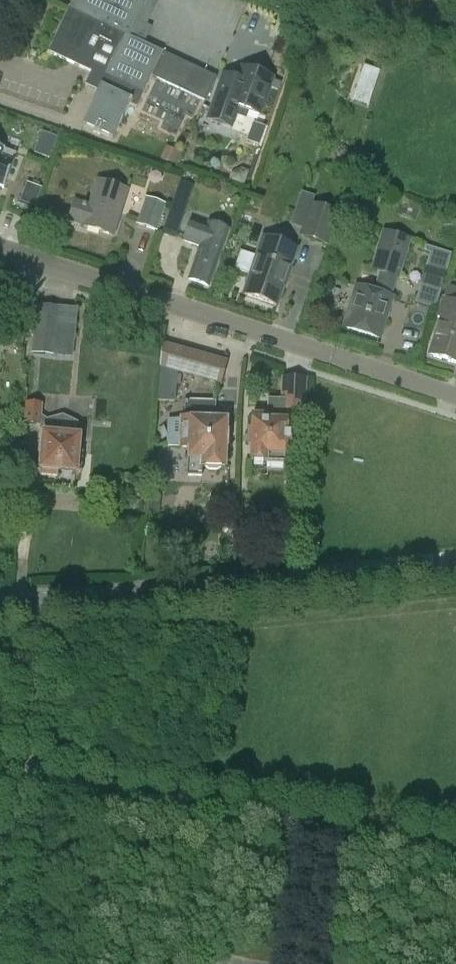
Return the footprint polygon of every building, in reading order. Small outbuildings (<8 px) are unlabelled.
[(92,73),(86,85),(97,93),(84,124),(114,138),(129,105),(136,107),(151,78),(205,103),(216,78),(144,41),(151,28),(138,19),(145,0),(73,0),(69,9),(126,35),(106,78),(92,73)] [(126,35),(69,9),(50,52),(106,78),(126,35)] [(283,18),(277,32),(286,35),(291,22),(283,18)] [(356,89),(373,95),(381,72),(364,66),(356,89)] [(207,120),(231,128),(236,114),(244,117),(245,116),(247,111),(259,115),(269,88),(271,80),(272,77),(242,67),(236,84),(234,85),(220,80),(207,120)] [(279,83),(271,80),(269,88),(276,90),(279,83)] [(75,202),(69,220),(85,225),(86,227),(114,236),(129,189),(100,180),(91,207),(75,202)] [(31,182),(24,201),(38,206),(45,188),(31,182)] [(188,195),(191,186),(180,182),(177,191),(188,195)] [(312,204),(314,197),(301,193),(290,226),(300,229),(297,237),(328,247),(339,213),(312,204)] [(167,204),(145,197),(136,225),(157,232),(167,204)] [(181,216),(170,212),(163,232),(174,236),(181,216)] [(229,230),(208,223),(207,227),(190,221),(182,244),(199,250),(188,285),(209,292),(229,230)] [(393,296),(392,296),(397,279),(397,280),(410,240),(388,233),(376,273),(379,274),(373,291),(357,286),(344,328),(380,339),(393,296)] [(253,274),(246,294),(277,306),(297,249),(265,238),(258,258),(243,253),(237,269),(253,274)] [(435,310),(441,291),(445,274),(450,254),(425,247),(424,252),(429,254),(428,259),(415,304),(435,310)] [(25,335),(27,299),(7,297),(5,334),(25,335)] [(445,298),(438,319),(442,320),(431,357),(455,365),(455,302),(445,298)] [(36,305),(33,338),(35,338),(34,350),(45,352),(46,339),(58,340),(61,307),(36,305)] [(221,385),(228,361),(162,342),(157,402),(175,404),(177,386),(180,386),(181,376),(178,376),(178,373),(221,385)] [(286,463),(287,452),(290,452),(291,432),(287,432),(287,421),(286,421),(287,411),(306,412),(307,378),(281,376),(280,400),(267,400),(267,416),(253,415),(253,431),(249,430),(248,445),(252,445),(251,460),(267,461),(267,462),(286,463)] [(169,420),(168,445),(189,446),(188,463),(187,477),(201,478),(201,467),(206,467),(210,471),(217,471),(222,468),(225,468),(226,448),(227,448),(228,420),(216,419),(217,402),(187,401),(186,418),(181,418),(181,420),(169,420)] [(47,420),(41,416),(42,403),(25,402),(23,424),(41,426),(41,424),(46,428),(46,435),(42,475),(59,477),(59,470),(82,472),(83,453),(77,453),(79,438),(75,438),(75,432),(76,423),(47,420)]
